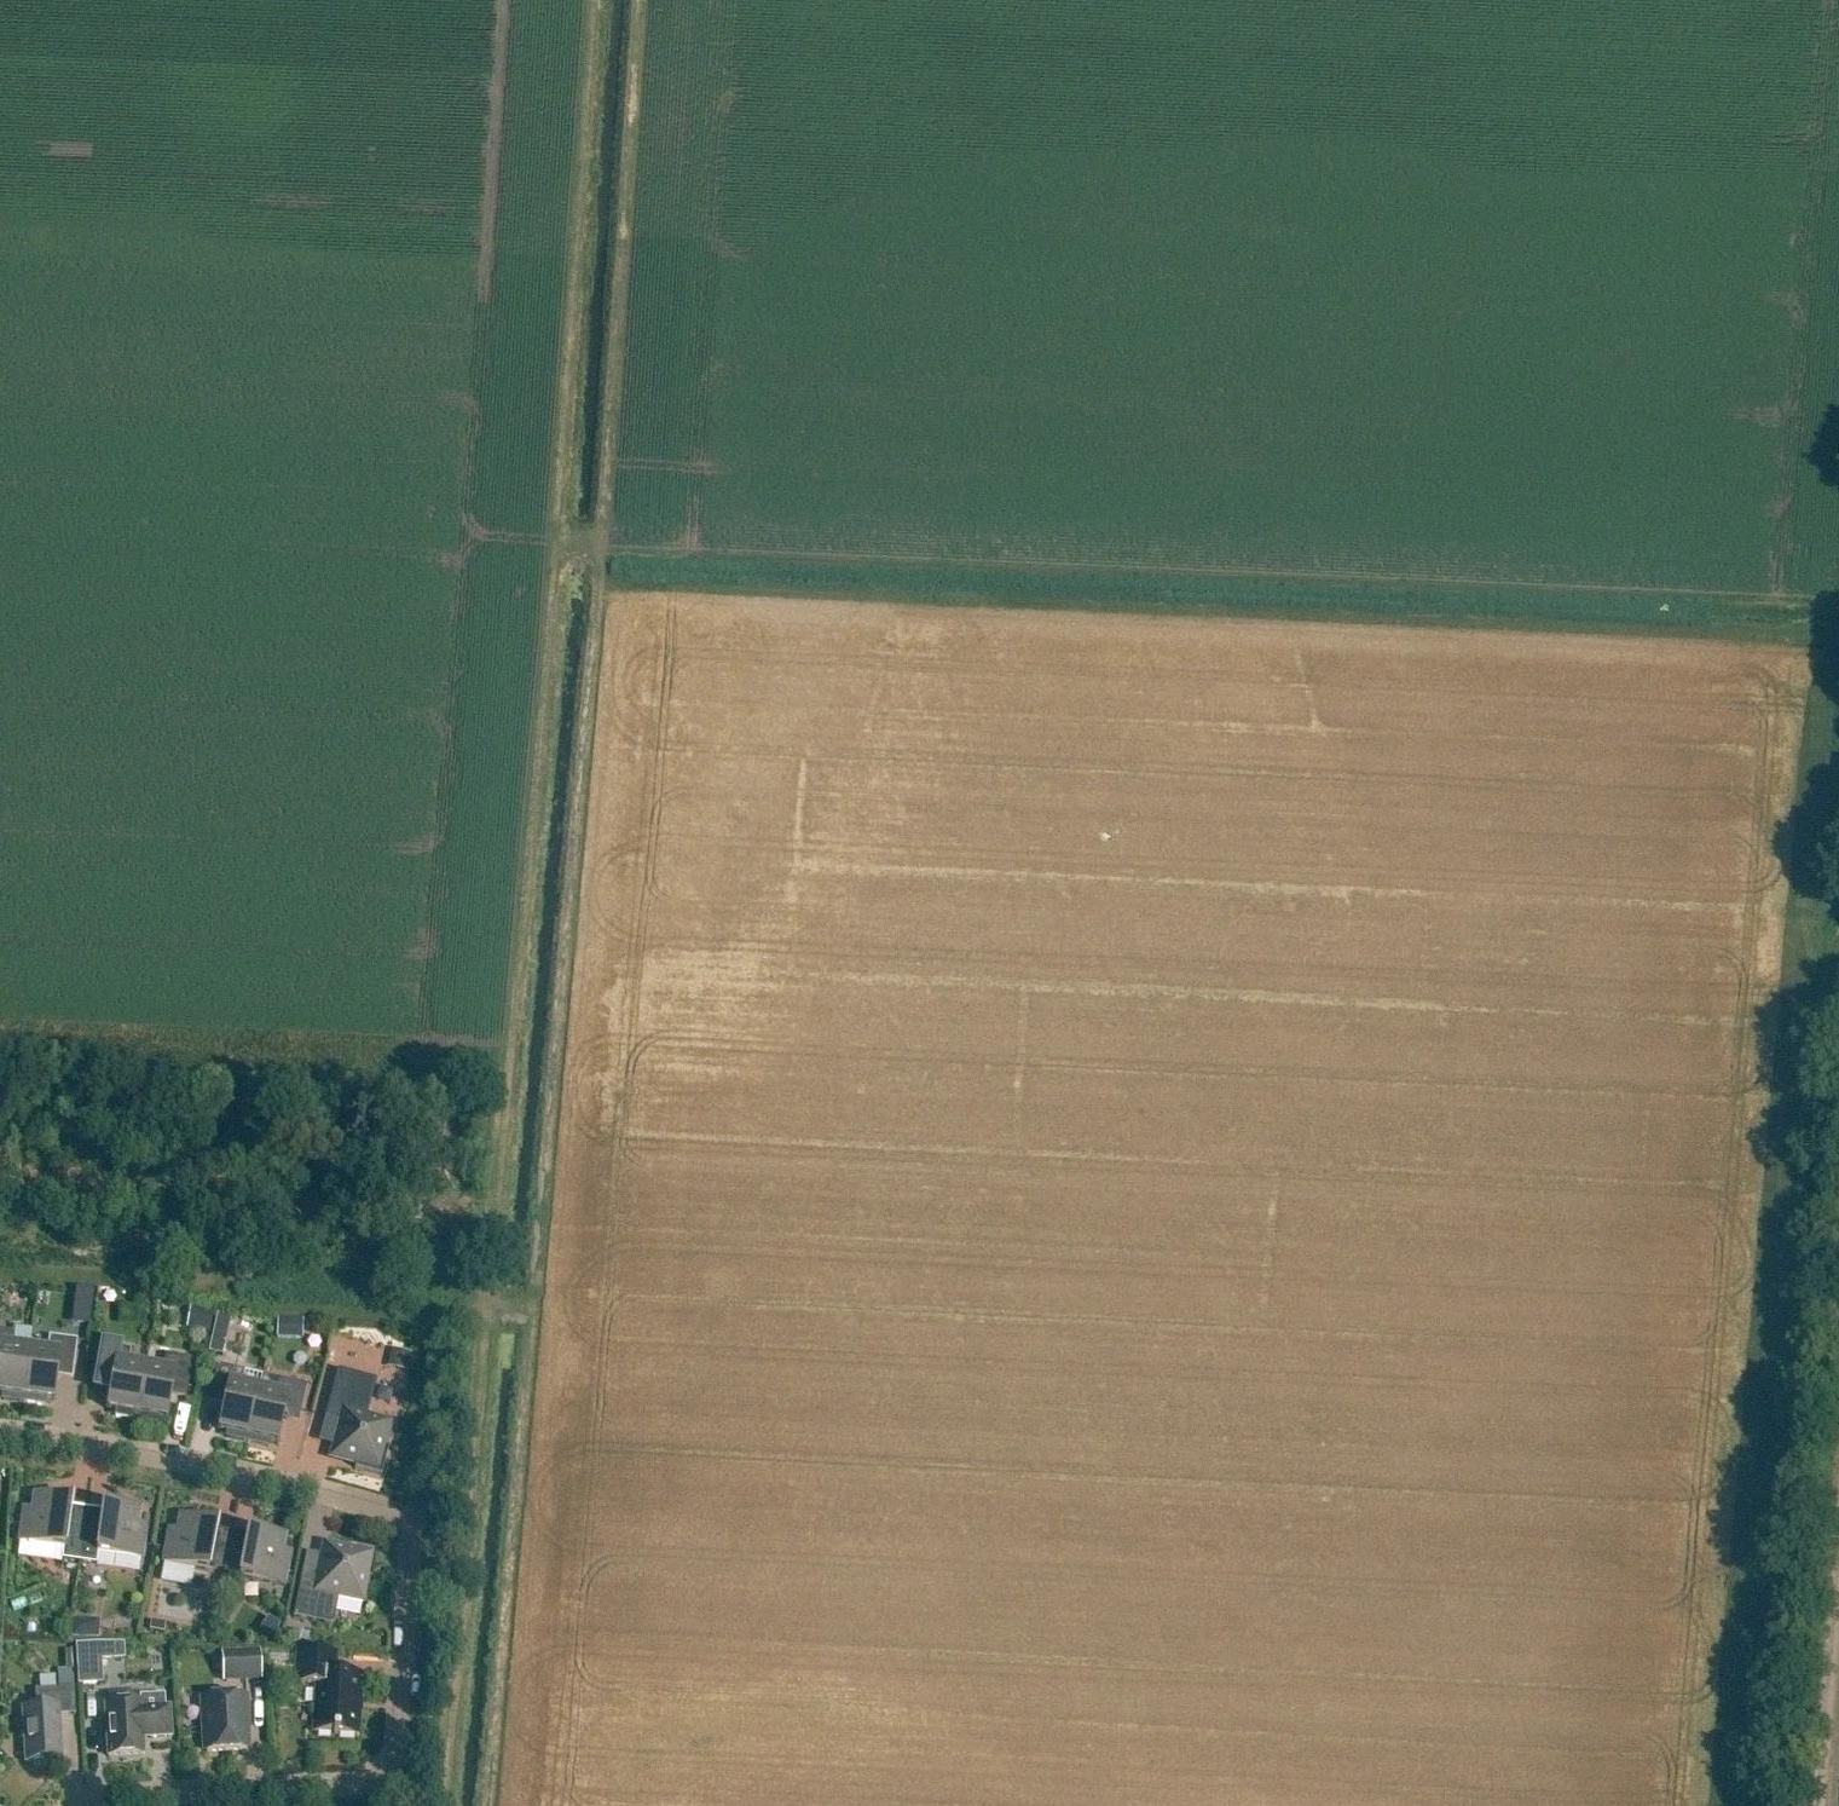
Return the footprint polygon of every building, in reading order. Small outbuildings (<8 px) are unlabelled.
[(72,1321),(90,1323),(94,1290),(76,1287),(72,1321)] [(192,1299),(187,1326),(210,1330),(215,1303),(192,1299)] [(222,1355),(232,1318),(217,1314),(207,1351),(222,1355)] [(304,1340),(304,1322),(280,1322),(279,1340),(304,1340)] [(3,1395),(2,1401),(23,1403),(30,1350),(13,1347),(14,1333),(0,1331),(0,1395),(3,1395)] [(30,1350),(23,1403),(44,1406),(45,1400),(53,1402),(57,1372),(73,1374),(77,1341),(49,1337),(47,1352),(30,1350)] [(97,1378),(113,1380),(108,1410),(116,1411),(115,1417),(136,1421),(146,1367),(128,1364),(131,1350),(103,1345),(97,1378)] [(146,1367),(136,1421),(157,1425),(158,1419),(166,1420),(172,1391),(187,1394),(193,1361),(165,1356),(163,1370),(146,1367)] [(228,1433),(226,1438),(247,1443),(259,1390),(242,1386),(245,1372),(217,1366),(210,1398),(226,1402),(219,1431),(228,1433)] [(383,1448),(389,1425),(367,1419),(377,1381),(338,1371),(326,1417),(343,1421),(333,1458),(356,1464),(355,1469),(381,1476),(389,1450),(383,1448)] [(259,1390),(247,1443),(268,1448),(269,1442),(278,1444),(284,1415),(300,1418),(307,1386),(279,1380),(276,1394),(259,1390)] [(24,1510),(19,1543),(63,1549),(62,1560),(79,1563),(87,1509),(71,1507),(72,1501),(34,1496),(32,1511),(24,1510)] [(139,1526),(141,1511),(103,1505),(102,1511),(87,1509),(79,1563),(97,1565),(98,1554),(142,1560),(147,1527),(139,1526)] [(232,1533),(216,1530),(217,1524),(180,1517),(177,1533),(169,1531),(163,1564),(208,1572),(209,1567),(225,1569),(232,1533)] [(241,1572),(240,1578),(285,1587),(291,1554),(283,1553),(286,1537),(249,1530),(248,1536),(232,1533),(225,1569),(241,1572)] [(301,1581),(294,1618),(333,1625),(339,1596),(361,1601),(366,1578),(372,1579),(377,1552),(350,1546),(349,1552),(326,1547),(318,1584),(301,1581)] [(101,1658),(123,1658),(123,1643),(76,1643),(76,1683),(102,1683),(101,1658)] [(262,1682),(260,1651),(220,1653),(222,1684),(262,1682)] [(315,1734),(333,1735),(333,1736),(338,1737),(338,1735),(357,1736),(360,1676),(334,1674),(335,1655),(299,1653),(297,1685),(317,1686),(315,1734)] [(57,1677),(58,1691),(35,1692),(36,1709),(22,1710),(26,1764),(62,1762),(60,1717),(75,1716),(73,1676),(57,1677)] [(248,1697),(204,1700),(207,1753),(246,1751),(244,1719),(249,1719),(248,1697)] [(142,1710),(141,1703),(105,1705),(108,1757),(144,1755),(143,1739),(172,1738),(170,1708),(142,1710)]
